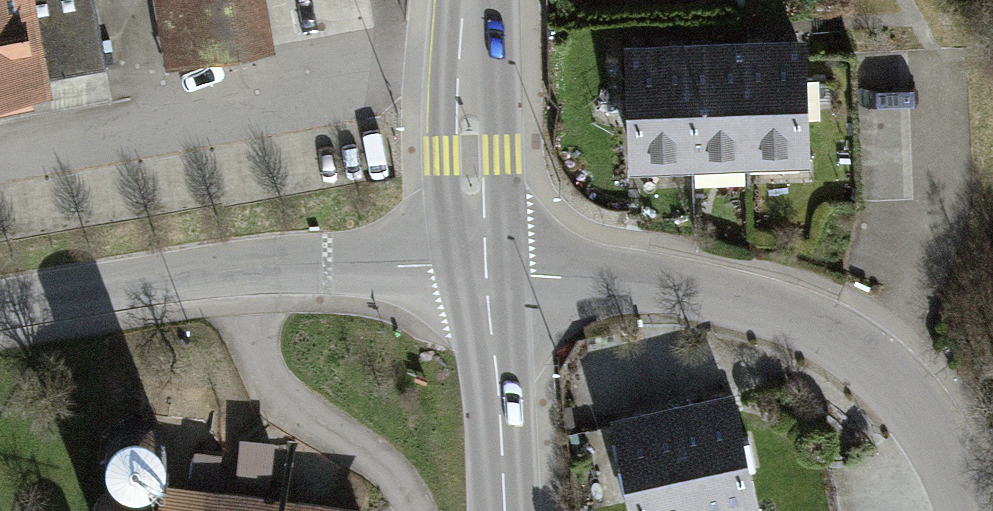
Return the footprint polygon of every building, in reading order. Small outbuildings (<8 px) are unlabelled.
[(53,93),(51,79),(111,68),(98,0),(0,0),(0,103),(53,93)] [(165,68),(271,49),(262,0),(153,0),(165,68)] [(810,37),(620,49),(630,176),(815,166),(810,37)] [(678,402),(704,510),(764,510),(737,390),(678,402)] [(614,420),(639,510),(704,510),(678,402),(614,420)] [(210,488),(206,510),(376,510),(376,508),(210,488)]
